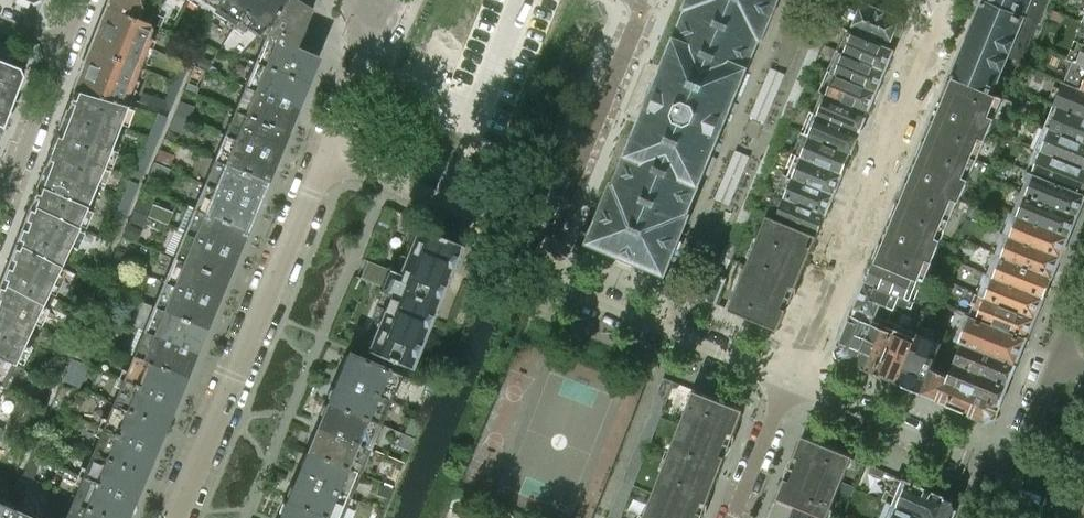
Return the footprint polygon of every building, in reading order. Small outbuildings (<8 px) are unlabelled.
[(105,6),(137,19),(142,6),(141,0),(107,0),(105,6)] [(221,0),(191,0),(198,5),(201,1),(215,9),(221,0)] [(254,0),(221,0),(215,9),(229,18),(226,23),(235,29),(254,0)] [(285,0),(254,0),(235,29),(245,35),(249,29),(263,37),(285,0)] [(306,12),(305,9),(291,0),(285,0),(263,37),(292,47),(306,12)] [(733,108),(762,39),(765,40),(782,0),(688,0),(684,8),(687,9),(646,106),(616,181),(613,180),(587,241),(665,273),(691,213),(689,212),(716,148),(719,142),(733,108)] [(1048,0),(983,0),(951,75),(992,92),(1008,54),(1023,61),(1048,0)] [(895,49),(904,25),(901,17),(863,1),(851,31),(895,49)] [(151,26),(151,25),(137,19),(105,6),(98,24),(147,44),(149,38),(147,37),(151,26)] [(1054,10),(1051,18),(1062,23),(1065,14),(1054,10)] [(138,65),(147,44),(98,24),(90,44),(138,65)] [(886,69),(895,49),(851,31),(847,29),(843,37),(850,40),(845,53),(886,69)] [(305,83),(315,59),(314,57),(292,47),(263,37),(253,61),(305,83)] [(1078,42),(1074,51),(1083,55),(1080,64),(1083,65),(1083,44),(1078,42)] [(130,86),(138,65),(90,44),(81,65),(130,86)] [(877,91),(886,69),(845,53),(837,50),(834,59),(841,61),(836,73),(877,91)] [(180,82),(189,60),(183,57),(174,80),(180,82)] [(21,74),(17,66),(0,59),(0,125),(1,126),(21,74)] [(294,108),(305,83),(253,61),(243,86),(294,108)] [(1080,64),(1076,62),(1067,84),(1083,91),(1083,65),(1080,64)] [(130,86),(81,65),(74,82),(72,88),(123,103),(126,97),(130,86)] [(877,91),(836,73),(829,71),(825,80),(832,82),(827,94),(869,111),(877,91)] [(986,139),(995,117),(990,115),(998,95),(992,92),(951,75),(925,137),(972,156),(980,137),(986,139)] [(151,95),(148,104),(162,108),(168,109),(180,82),(174,80),(165,100),(151,95)] [(1067,84),(1057,105),(1062,108),(1083,117),(1083,91),(1067,84)] [(284,132),(294,108),(243,86),(233,110),(284,132)] [(102,165),(118,124),(125,104),(72,88),(50,147),(102,165)] [(142,92),(139,101),(148,104),(151,95),(142,92)] [(861,132),(869,111),(827,94),(821,106),(815,104),(812,112),(861,132)] [(183,134),(194,107),(179,100),(168,128),(183,134)] [(1062,108),(1056,121),(1051,119),(1048,128),(1083,143),(1083,117),(1062,108)] [(274,156),(284,132),(233,110),(223,134),(274,156)] [(852,152),(861,132),(812,112),(808,121),(814,123),(810,135),(852,152)] [(156,138),(165,117),(157,114),(148,134),(156,138)] [(1048,128),(1044,137),(1049,139),(1044,151),(1083,168),(1083,143),(1048,128)] [(147,159),(156,138),(148,134),(139,155),(147,159)] [(264,181),(274,156),(223,134),(212,159),(264,181)] [(843,173),(852,152),(810,135),(808,134),(802,148),(798,147),(795,153),(799,155),(843,173)] [(964,176),(972,156),(925,137),(908,178),(953,197),(960,200),(969,178),(964,176)] [(84,206),(101,167),(102,165),(50,147),(35,185),(84,206)] [(162,180),(172,155),(158,149),(148,175),(162,180)] [(1044,151),(1039,149),(1036,157),(1041,160),(1036,174),(1083,194),(1083,168),(1044,151)] [(138,179),(147,159),(139,155),(130,176),(138,179)] [(835,194),(843,173),(799,155),(793,169),(789,167),(787,174),(835,194)] [(254,204),(264,181),(212,159),(202,183),(254,204)] [(1036,174),(1023,168),(1021,174),(1028,177),(1027,180),(1035,184),(1030,195),(1078,215),(1083,201),(1083,194),(1036,174)] [(826,215),(835,194),(787,174),(784,180),(788,181),(782,196),(826,215)] [(937,236),(953,197),(908,178),(892,217),(937,236)] [(130,199),(137,183),(129,180),(122,196),(130,199)] [(244,229),(254,204),(202,183),(192,208),(244,229)] [(72,236),(77,225),(76,224),(84,206),(35,185),(0,278),(0,279),(41,301),(72,236)] [(1078,215),(1030,195),(1023,192),(1018,202),(1026,205),(1022,215),(1070,235),(1078,215)] [(818,235),(826,215),(782,196),(778,194),(776,200),(779,201),(773,216),(818,235)] [(122,217),(130,199),(122,196),(114,213),(122,217)] [(142,226),(151,204),(137,199),(128,220),(142,226)] [(234,253),(244,229),(192,208),(182,232),(234,253)] [(1070,235),(1022,215),(1014,212),(1010,222),(1018,225),(1014,236),(1062,256),(1070,235)] [(115,233),(122,217),(114,213),(107,230),(115,233)] [(808,244),(812,234),(817,236),(818,235),(773,216),(768,214),(755,246),(805,267),(813,246),(808,244)] [(933,260),(942,238),(937,236),(892,217),(883,239),(928,258),(933,260)] [(408,367),(438,294),(458,243),(416,226),(397,272),(387,268),(379,289),(382,290),(382,289),(389,292),(381,312),(377,311),(374,316),(378,318),(365,350),(408,367)] [(224,278),(234,253),(182,232),(172,257),(224,278)] [(1062,256),(1014,236),(1006,232),(1002,242),(1010,245),(1005,256),(1053,276),(1062,256)] [(920,278),(928,258),(883,239),(874,259),(920,278)] [(788,292),(791,284),(796,287),(805,267),(755,246),(729,309),(773,327),(781,324),(787,308),(789,301),(788,292)] [(125,265),(130,254),(116,249),(111,259),(125,265)] [(1053,276),(1005,256),(998,253),(993,263),(1001,266),(997,277),(1045,297),(1053,276)] [(213,303),(224,278),(172,257),(162,281),(213,303)] [(923,279),(920,278),(874,259),(865,281),(918,303),(921,295),(917,293),(923,279)] [(119,276),(123,266),(111,260),(107,270),(119,276)] [(946,266),(942,276),(951,281),(957,267),(947,263),(946,266)] [(1045,297),(997,277),(989,274),(985,283),(993,287),(989,297),(1037,317),(1045,297)] [(32,320),(41,301),(0,279),(0,356),(16,364),(28,342),(23,340),(32,320)] [(940,280),(938,286),(933,297),(942,300),(949,283),(940,280)] [(203,327),(213,303),(162,281),(152,306),(203,327)] [(918,303),(865,281),(855,306),(876,315),(881,303),(898,310),(901,304),(915,310),(918,303)] [(78,321),(89,295),(79,291),(68,317),(78,321)] [(1037,317),(989,297),(981,293),(977,303),(986,306),(981,318),(1028,337),(1037,317)] [(95,297),(90,308),(98,311),(103,300),(95,297)] [(193,351),(203,327),(152,306),(142,330),(193,351)] [(855,363),(876,315),(855,306),(837,348),(840,357),(855,363)] [(93,322),(98,311),(90,308),(86,319),(93,322)] [(876,372),(897,324),(876,315),(855,363),(876,372)] [(1017,363),(1028,337),(981,318),(975,315),(969,332),(963,329),(958,339),(968,342),(1017,363)] [(898,381),(918,333),(897,324),(876,372),(898,381)] [(183,375),(193,351),(142,330),(132,354),(183,375)] [(937,353),(939,347),(941,343),(918,333),(898,381),(920,391),(930,368),(934,359),(937,353)] [(76,377),(87,346),(76,342),(64,372),(76,377)] [(1017,363),(968,342),(959,363),(1009,383),(1017,363)] [(388,398),(398,373),(347,352),(337,376),(388,398)] [(174,398),(183,375),(132,354),(123,377),(174,398)] [(0,356),(0,382),(5,385),(16,364),(0,356)] [(1009,383),(959,363),(953,377),(948,375),(946,381),(1001,404),(1009,383)] [(1001,404),(946,381),(948,375),(930,368),(920,391),(987,420),(996,417),(1001,404)] [(377,423),(388,398),(337,376),(326,402),(377,423)] [(163,423),(174,398),(123,377),(112,402),(163,423)] [(674,381),(663,377),(608,517),(611,517),(621,517),(674,381)] [(731,440),(734,433),(735,433),(742,414),(739,407),(694,389),(667,459),(717,479),(726,455),(721,453),(724,445),(731,440)] [(55,426),(66,400),(54,395),(44,421),(55,426)] [(153,447),(163,423),(112,402),(102,426),(153,447)] [(367,447),(377,423),(326,402),(316,426),(367,447)] [(412,438),(417,426),(408,422),(403,434),(412,438)] [(143,471),(153,447),(102,426),(92,450),(143,471)] [(357,472),(367,447),(316,426),(306,451),(357,472)] [(853,454),(808,436),(801,439),(794,455),(795,455),(792,463),(794,471),(791,479),(785,477),(777,499),(820,516),(825,517),(826,517),(827,517),(853,454)] [(134,494),(143,471),(92,450),(83,473),(134,494)] [(347,496),(357,472),(306,451),(296,475),(347,496)] [(702,500),(708,502),(717,479),(667,459),(643,517),(701,517),(699,508),(702,500)] [(134,494),(83,473),(72,499),(118,517),(124,517),(134,494)] [(347,496),(296,475),(286,498),(334,517),(337,517),(347,496)] [(41,490),(10,476),(5,487),(36,501),(41,490)] [(954,501),(903,479),(893,504),(927,517),(953,517),(957,509),(954,501)] [(886,489),(882,500),(886,502),(893,504),(897,494),(886,489)] [(286,498),(278,517),(334,517),(286,498)] [(13,504),(0,499),(0,517),(7,517),(13,504)] [(72,499),(64,517),(118,517),(72,499)] [(820,516),(777,499),(775,503),(773,509),(771,513),(769,517),(819,517),(820,516)] [(28,515),(30,511),(13,504),(7,517),(37,517),(28,515)] [(893,504),(888,517),(927,517),(893,504)]
